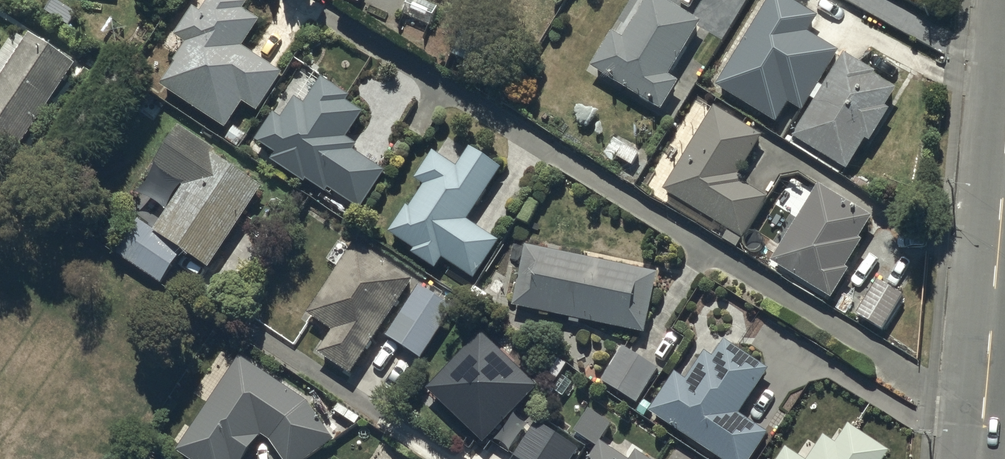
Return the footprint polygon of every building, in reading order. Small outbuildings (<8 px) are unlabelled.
[(283,69),(243,44),(261,15),(244,4),(247,0),(208,0),(202,9),(194,4),(176,33),(187,40),(161,82),(229,123),(244,98),(259,108),(283,69)] [(429,0),(409,0),(404,10),(428,21),(437,3),(429,0)] [(592,63),(663,106),(680,78),(669,71),(701,18),(673,0),(645,0),(624,34),(613,28),(592,63)] [(799,0),(767,0),(718,83),(777,118),(788,100),(802,109),(811,94),(814,96),(792,132),(848,165),(866,135),(871,138),(890,105),(886,103),(897,84),(875,71),(877,68),(846,50),(825,85),(819,81),(839,47),(808,28),(818,12),(799,0)] [(34,24),(0,75),(0,136),(18,148),(80,56),(34,24)] [(360,206),(385,168),(354,147),(358,140),(347,133),(364,108),(348,97),(351,93),(322,74),(320,77),(314,73),(300,94),(298,93),(283,115),(274,109),(256,137),(276,149),(271,156),(306,179),(308,176),(326,188),(328,185),(360,206)] [(730,225),(723,236),(747,250),(754,239),(744,233),(768,194),(744,180),(747,175),(739,171),(763,131),(714,102),(664,186),(730,225)] [(210,263),(264,181),(176,124),(153,160),(186,181),(156,227),(138,216),(115,250),(162,281),(184,247),(210,263)] [(619,132),(599,160),(609,167),(618,154),(631,163),(641,149),(619,132)] [(437,265),(443,255),(476,276),(501,238),(469,217),(503,164),(470,143),(457,163),(433,147),(414,176),(424,182),(410,203),(407,201),(390,228),(415,245),(412,249),(437,265)] [(872,212),(819,180),(773,258),(834,294),(851,265),(848,263),(864,236),(859,233),(872,212)] [(351,371),(414,275),(357,238),(309,311),(333,327),(318,349),(351,371)] [(513,302),(570,314),(570,319),(580,321),(581,316),(646,329),(658,269),(525,242),(513,302)] [(905,292),(877,276),(857,310),(885,326),(905,292)] [(388,333),(422,354),(454,302),(420,281),(388,333)] [(485,439),(538,382),(481,328),(427,385),(485,439)] [(649,409),(726,458),(750,458),(770,429),(741,410),(770,366),(726,336),(714,354),(706,349),(687,378),(675,370),(649,409)] [(622,342),(600,377),(637,401),(660,366),(622,342)] [(220,351),(194,393),(208,401),(191,426),(186,423),(174,441),(179,444),(176,447),(193,458),(242,458),(261,430),(269,436),(285,458),(308,458),(337,440),(310,399),(241,352),(236,360),(220,351)] [(587,458),(655,458),(637,447),(631,458),(601,438),(613,420),(590,405),(575,428),(598,443),(587,458)] [(578,445),(535,418),(513,454),(522,458),(570,458),(578,445)] [(775,458),(882,458),(890,447),(850,420),(837,440),(824,431),(807,457),(786,443),(775,458)]
